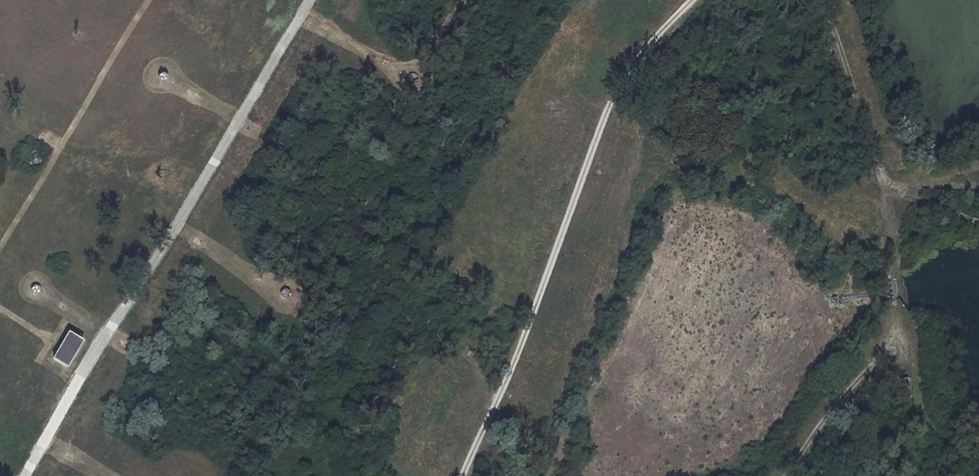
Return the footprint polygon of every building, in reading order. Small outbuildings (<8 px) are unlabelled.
[(66,334),(50,361),(65,370),(81,343),(66,334)]
